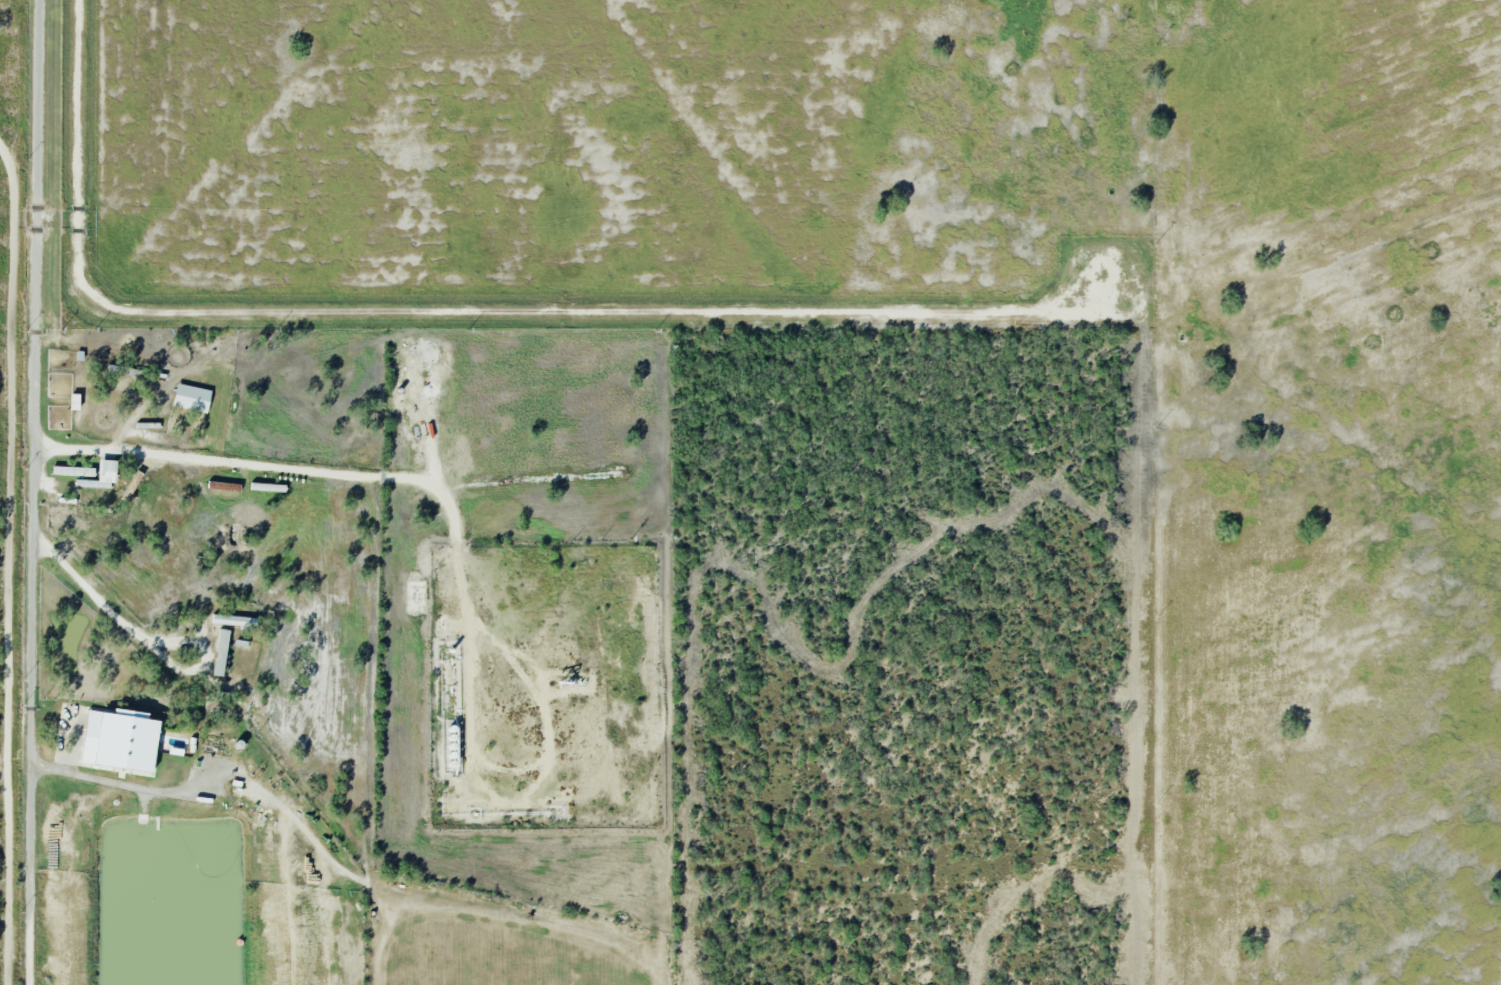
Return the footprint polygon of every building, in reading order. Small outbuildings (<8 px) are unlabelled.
[(207,415),(172,407),(177,384),(212,392),(207,415)] [(97,460),(118,460),(117,482),(96,481),(97,460)] [(53,474),(53,467),(94,468),(94,475),(53,474)] [(209,487),(210,480),(241,484),(240,491),(209,487)] [(249,489),(249,482),(285,484),(285,491),(249,489)] [(257,618),(257,627),(211,625),(211,615),(257,618)] [(226,674),(216,673),(220,628),(230,629),(226,674)] [(82,761),(89,709),(161,719),(153,771),(82,761)]
